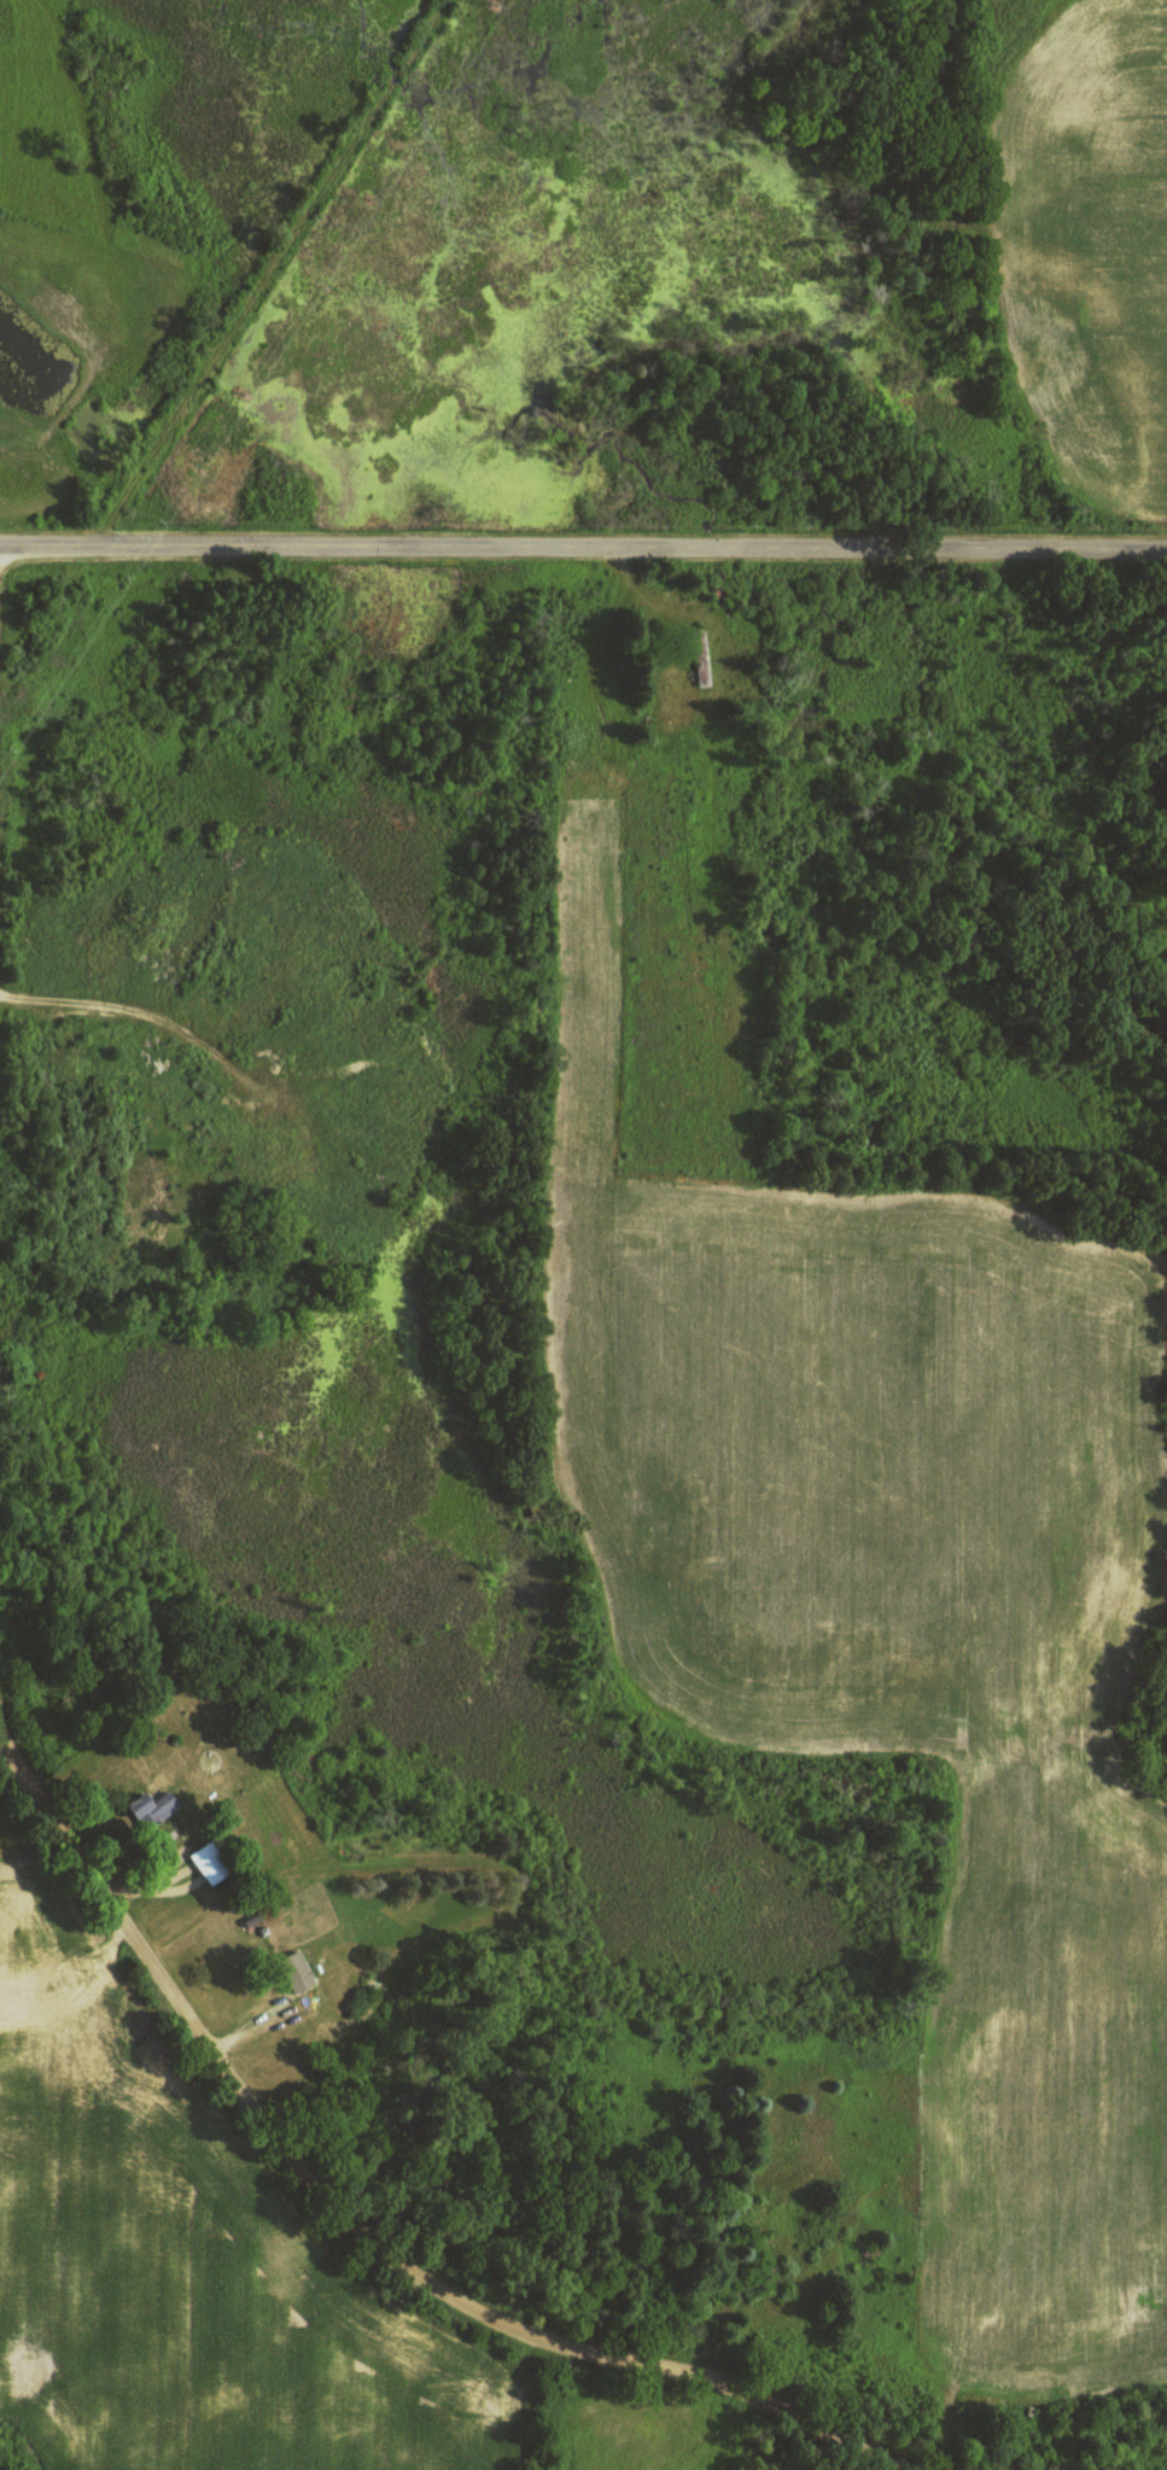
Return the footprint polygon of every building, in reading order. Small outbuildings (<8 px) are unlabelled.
[(149,1791),(128,1805),(145,1830),(182,1806),(171,1789),(155,1800),(149,1791)] [(318,1982),(299,1949),(278,1962),(297,1994),(318,1982)]
